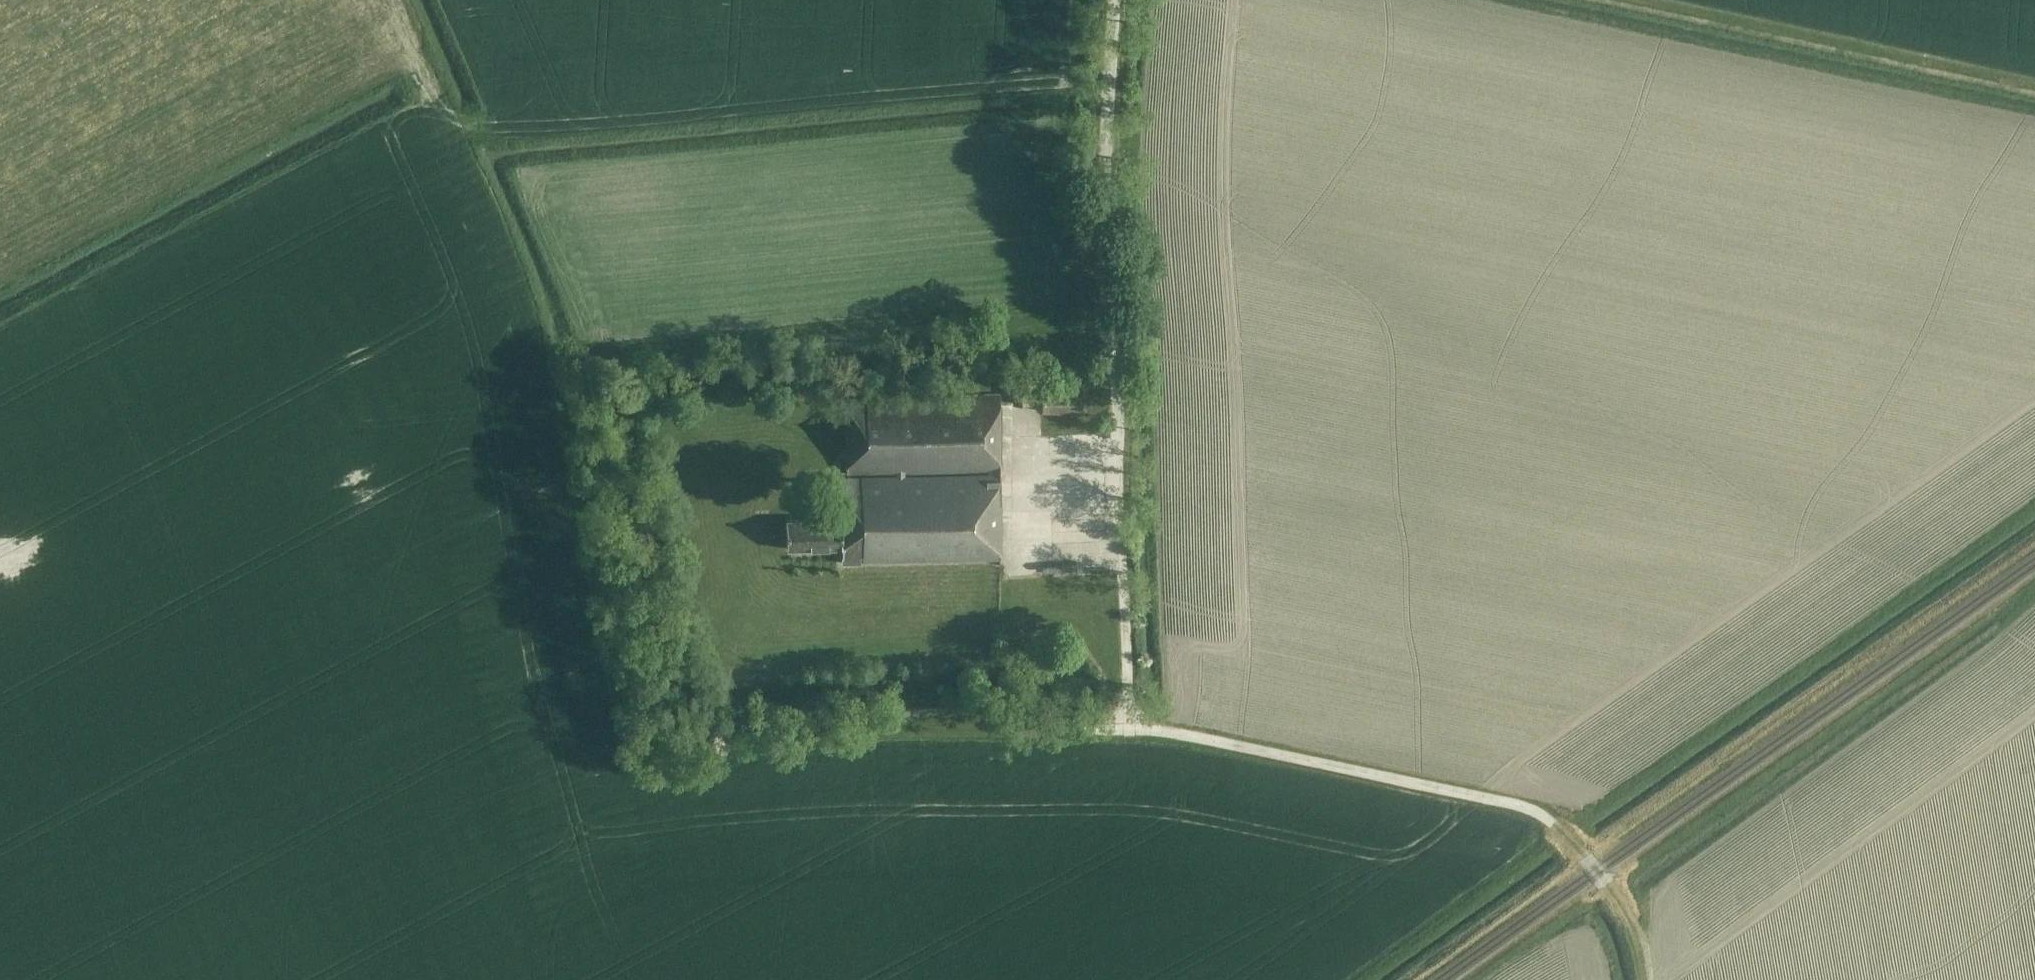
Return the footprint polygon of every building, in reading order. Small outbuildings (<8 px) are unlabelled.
[(1037,402),(1036,370),(1013,371),(1014,402),(1037,402)] [(1042,410),(1082,411),(1082,387),(1042,386),(1042,410)] [(1000,558),(1002,394),(849,398),(848,474),(989,470),(989,474),(840,478),(841,504),(826,504),(827,520),(786,521),(787,549),(842,548),(842,562),(1000,558)]
